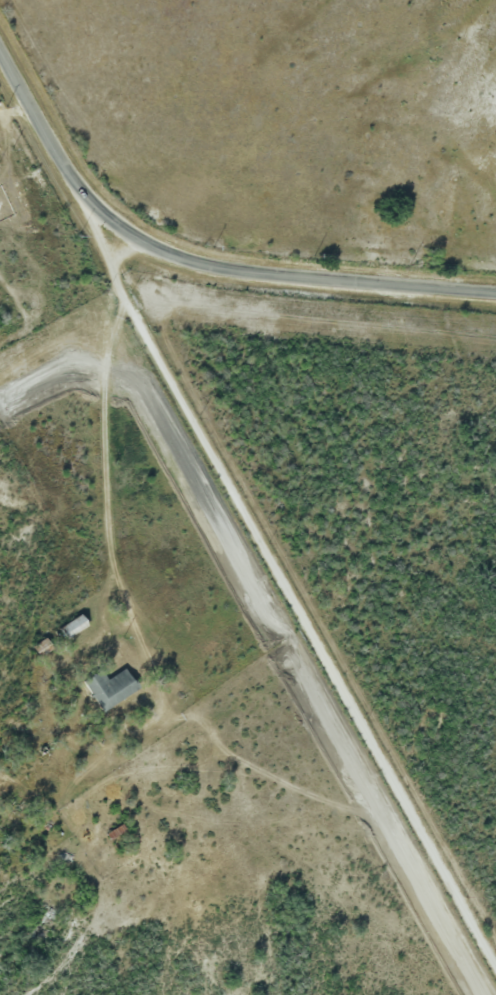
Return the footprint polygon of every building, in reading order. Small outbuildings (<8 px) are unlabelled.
[(103,712),(139,689),(126,668),(108,680),(102,670),(84,682),(103,712)]
